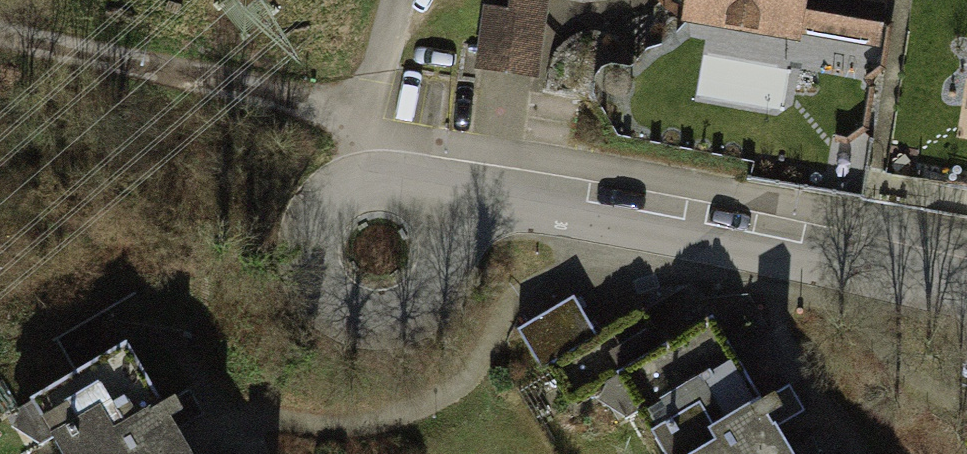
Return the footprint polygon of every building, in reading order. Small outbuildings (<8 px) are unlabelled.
[(507,14),(486,11),(477,76),(537,83),(548,0),(509,0),(507,14)] [(677,28),(806,52),(808,41),(880,54),(890,0),(682,0),(677,28)] [(570,293),(515,325),(541,370),(596,338),(570,293)] [(612,369),(615,373),(602,381),(591,398),(622,416),(636,408),(663,453),(789,453),(763,409),(706,313),(612,369)] [(122,340),(27,400),(29,404),(16,412),(9,428),(35,444),(48,437),(58,453),(190,453),(164,411),(122,340)]
